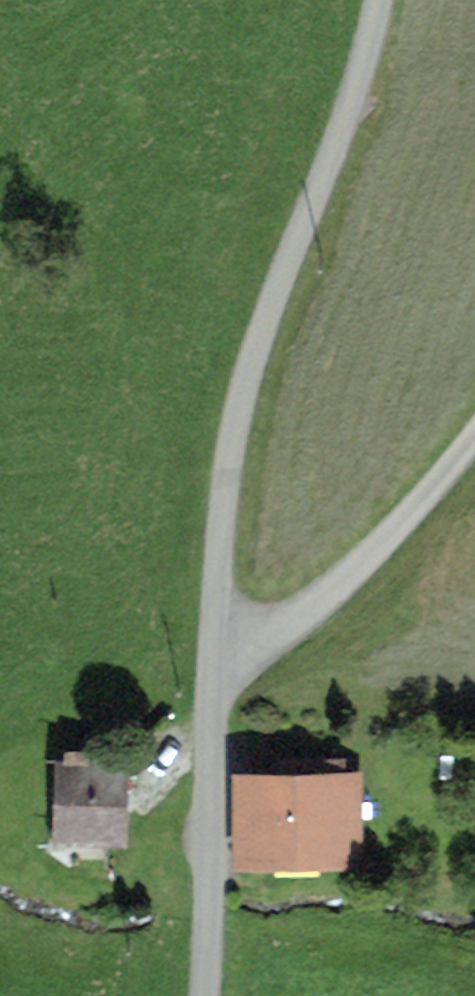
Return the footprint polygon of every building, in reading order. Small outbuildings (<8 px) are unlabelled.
[(249,786),(249,857),(353,856),(353,786),(339,786),(339,770),(292,770),(292,786),(249,786)] [(71,773),(68,833),(118,835),(121,776),(71,773)]
